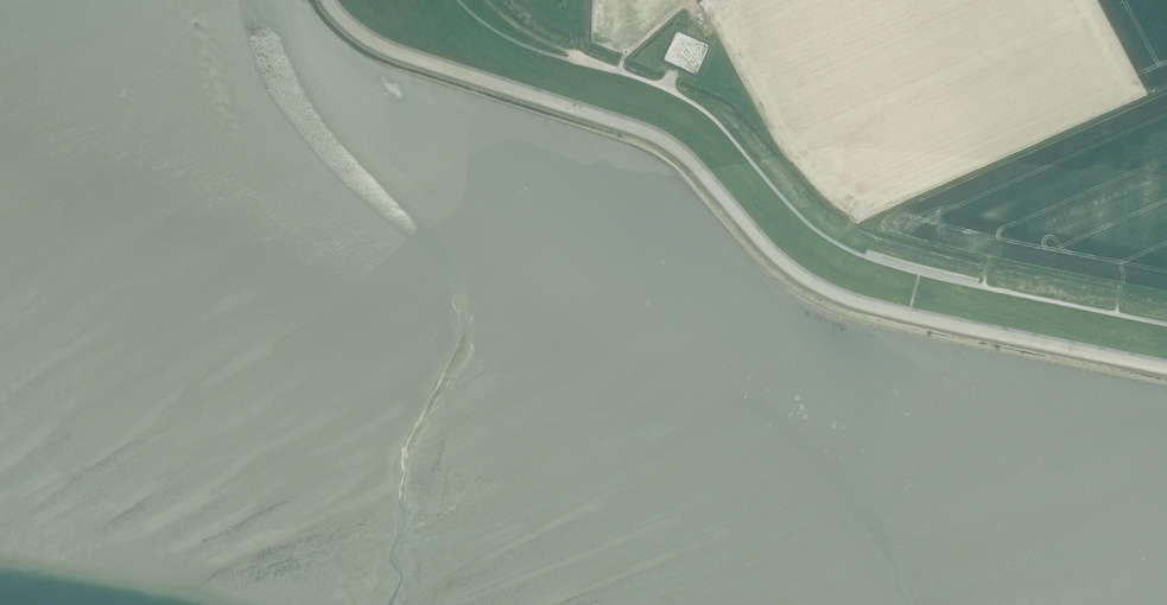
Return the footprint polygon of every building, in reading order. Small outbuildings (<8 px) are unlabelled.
[(675,58),(701,69),(711,44),(705,43),(704,46),(700,46),(695,57),(688,54),(690,55),(676,49),(676,35),(668,54),(668,55),(677,58),(675,58)]
